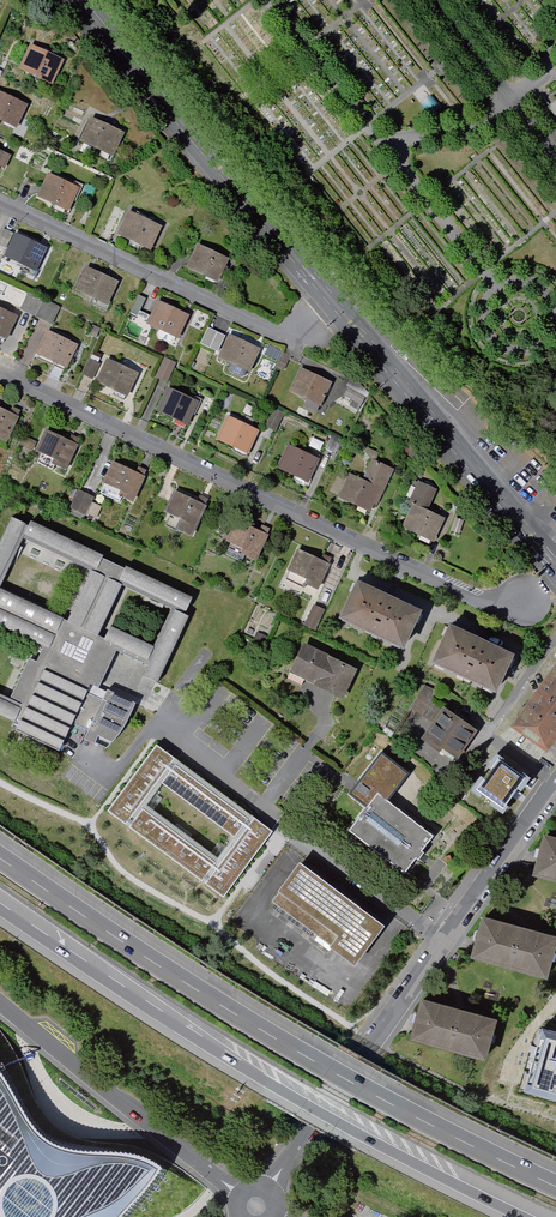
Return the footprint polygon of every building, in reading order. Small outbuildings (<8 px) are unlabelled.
[(66,60),(32,44),(20,70),(54,85),(66,60)] [(0,91),(0,122),(18,130),(30,105),(0,91)] [(127,131),(93,116),(81,141),(115,157),(127,131)] [(82,188),(48,172),(37,198),(70,213),(82,188)] [(166,225),(132,210),(120,235),(154,250),(166,225)] [(49,249),(15,233),(3,259),(37,274),(49,249)] [(234,259),(200,243),(188,268),(222,284),(234,259)] [(122,282),(88,267),(76,292),(110,308),(122,282)] [(49,307),(49,305),(27,295),(21,309),(50,321),(55,309),(49,307)] [(193,316),(159,300),(148,326),(182,341),(193,316)] [(0,308),(0,338),(9,342),(21,317),(0,308)] [(208,327),(201,344),(220,352),(227,335),(208,327)] [(81,345),(47,330),(36,355),(70,371),(81,345)] [(265,349),(231,334),(219,359),(253,375),(265,349)] [(157,379),(169,382),(174,360),(162,358),(157,379)] [(141,375),(107,360),(96,385),(130,400),(141,375)] [(336,383),(302,368),(291,393),(325,408),(336,383)] [(362,406),(369,390),(351,382),(343,398),(362,406)] [(203,405),(169,389),(157,414),(191,430),(203,405)] [(0,408),(0,438),(10,443),(21,417),(0,408)] [(264,432),(230,417),(218,442),(252,458),(264,432)] [(81,446),(47,430),(36,455),(70,471),(81,446)] [(322,460),(288,444),(277,469),(311,485),(322,460)] [(148,477),(114,461),(103,486),(137,502),(148,477)] [(363,480),(348,473),(336,498),(370,514),(382,489),(390,469),(372,461),(363,480)] [(407,506),(411,507),(401,529),(435,545),(446,519),(427,511),(437,490),(422,483),(419,482),(407,506)] [(211,506),(177,491),(166,516),(183,524),(179,532),(196,540),(200,531),(211,506)] [(88,518),(96,499),(80,493),(72,511),(88,518)] [(126,572),(104,562),(106,559),(30,524),(29,528),(12,520),(0,546),(0,631),(36,647),(44,651),(37,665),(30,661),(11,702),(0,697),(0,718),(21,728),(17,735),(61,756),(74,728),(90,735),(86,743),(108,753),(120,741),(131,726),(140,705),(146,708),(155,687),(159,688),(197,606),(199,603),(127,569),(126,572)] [(272,535),(238,520),(227,545),(260,561),(272,535)] [(330,563),(296,547),(285,573),(318,588),(330,563)] [(420,614),(353,582),(334,622),(401,654),(420,614)] [(315,632),(325,611),(314,606),(304,627),(315,632)] [(514,659),(447,627),(428,666),(495,698),(514,659)] [(356,671),(303,645),(289,673),(313,685),(312,688),(341,702),(342,700),(356,671)] [(511,731),(547,757),(555,745),(555,668),(511,731)] [(426,688),(412,710),(425,719),(439,696),(426,688)] [(478,733),(443,710),(423,740),(457,763),(478,733)] [(158,746),(110,810),(225,896),(273,831),(158,746)] [(502,816),(528,780),(501,761),(475,797),(502,816)] [(433,839),(377,797),(348,834),(404,877),(433,839)] [(544,840),(532,882),(555,889),(555,843),(544,840)] [(383,932),(296,869),(266,909),(353,973),(383,932)] [(480,924),(468,966),(547,989),(555,958),(555,946),(480,924)] [(496,1030),(417,1008),(405,1050),(484,1072),(496,1030)] [(542,1030),(524,1093),(555,1102),(555,1034),(542,1030)] [(126,1203),(163,1165),(139,1150),(115,1148),(97,1150),(63,1147),(49,1141),(30,1119),(0,1064),(0,1216),(114,1216),(126,1203)]
